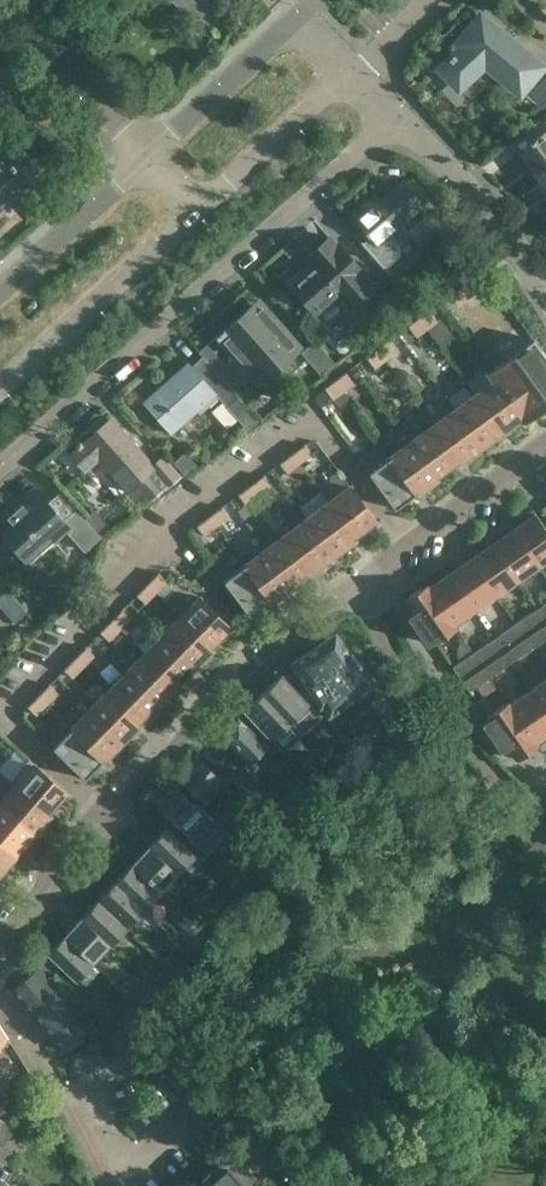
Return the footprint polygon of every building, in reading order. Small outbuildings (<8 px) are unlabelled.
[(198,20),(203,15),(210,21),(219,26),(232,2),(229,0),(177,0),(198,20)] [(458,87),(484,63),(538,106),(545,100),(545,70),(480,17),(466,33),(472,39),(440,69),(458,87)] [(17,99),(1,82),(1,81),(0,82),(0,115),(17,99)] [(537,175),(545,169),(545,128),(517,149),(537,175)] [(0,151),(0,178),(17,197),(43,173),(14,139),(0,151)] [(545,188),(545,169),(537,175),(545,188)] [(0,178),(0,212),(17,197),(0,178)] [(360,247),(382,271),(383,270),(384,271),(397,260),(398,245),(392,238),(403,228),(398,222),(419,203),(402,182),(376,205),(371,201),(354,216),(372,236),(360,247)] [(407,232),(418,245),(440,227),(429,214),(407,232)] [(374,285),(330,236),(315,249),(322,257),(315,263),(315,262),(309,267),(310,269),(292,284),(317,312),(338,293),(350,306),(374,285)] [(465,270),(473,280),(484,272),(476,262),(465,270)] [(460,286),(468,297),(478,289),(470,279),(460,286)] [(468,297),(460,286),(449,294),(457,305),(468,297)] [(212,338),(215,341),(252,382),(263,372),(267,376),(300,345),(272,314),(265,320),(252,305),(224,329),(223,328),(212,338)] [(418,317),(426,328),(437,320),(428,310),(418,317)] [(426,328),(418,317),(407,325),(415,336),(426,328)] [(495,380),(521,416),(533,407),(537,413),(545,406),(545,358),(532,339),(488,371),(495,380)] [(301,353),(319,373),(333,360),(315,340),(301,353)] [(376,349),(384,359),(395,351),(387,341),(376,349)] [(384,359),(376,349),(366,357),(374,367),(384,359)] [(216,400),(212,396),(215,392),(188,362),(143,401),(171,432),(196,409),(200,413),(216,400)] [(335,380),(343,390),(353,383),(345,372),(335,380)] [(343,391),(335,380),(324,388),(332,399),(343,391)] [(495,380),(474,396),(500,431),(521,416),(495,380)] [(500,431),(474,396),(453,411),(479,447),(500,431)] [(259,421),(238,397),(227,407),(248,431),(259,421)] [(432,426),(458,462),(479,447),(453,411),(432,426)] [(148,500),(149,501),(167,485),(168,487),(181,475),(162,453),(151,463),(110,418),(70,453),(85,469),(97,458),(107,469),(128,492),(135,486),(148,500)] [(410,442),(437,477),(458,462),(432,426),(410,442)] [(390,457),(416,493),(437,477),(410,442),(390,457)] [(290,452),(299,463),(311,453),(303,443),(290,452)] [(299,463),(290,452),(278,461),(286,472),(299,463)] [(416,493),(390,457),(368,473),(395,508),(416,493)] [(249,483),(257,494),(269,485),(261,474),(249,483)] [(257,494),(249,483),(236,493),(245,503),(257,494)] [(328,502),(355,537),(376,521),(350,486),(328,502)] [(84,515),(60,489),(46,501),(33,487),(0,516),(0,530),(29,562),(66,528),(85,549),(101,535),(84,515)] [(307,518),(334,553),(355,537),(328,502),(307,518)] [(208,516),(215,525),(228,516),(221,506),(208,516)] [(510,525),(538,565),(545,559),(545,529),(532,509),(522,517),(524,520),(513,527),(511,524),(510,525)] [(215,525),(208,516),(196,525),(203,534),(215,525)] [(287,533),(313,569),(334,553),(307,518),(287,533)] [(490,539),(489,539),(516,580),(538,565),(510,525),(500,532),(502,535),(492,542),(490,539)] [(266,549),(292,584),(313,569),(287,533),(266,549)] [(469,553),(467,554),(495,595),(516,580),(489,539),(479,547),(481,550),(471,557),(469,553)] [(245,565),(272,600),(292,584),(266,549),(245,565)] [(447,568),(446,569),(473,609),(495,595),(467,554),(458,561),(459,565),(449,572),(447,568)] [(272,600),(245,565),(224,581),(250,616),(272,600)] [(426,583),(424,584),(454,627),(456,627),(454,623),(473,609),(446,569),(436,577),(438,579),(428,586),(426,583)] [(145,585),(155,594),(164,585),(155,575),(145,585)] [(454,627),(424,584),(404,598),(414,612),(408,616),(426,642),(432,638),(434,642),(454,627)] [(155,594),(145,585),(136,594),(146,604),(155,594)] [(10,621),(13,624),(17,621),(17,622),(29,611),(28,609),(14,593),(13,593),(9,588),(0,596),(0,603),(14,618),(10,621)] [(181,616),(213,647),(231,628),(200,597),(181,616)] [(514,623),(521,632),(536,622),(529,612),(514,623)] [(109,622),(118,631),(128,622),(118,613),(109,622)] [(163,635),(194,665),(213,647),(181,616),(163,635)] [(118,631),(109,622),(100,632),(109,641),(118,631)] [(505,643),(521,632),(514,623),(499,634),(505,643)] [(540,627),(525,638),(531,647),(545,637),(545,636),(540,627)] [(376,693),(370,685),(371,685),(356,664),(359,662),(352,653),(350,654),(335,632),(290,662),(319,704),(320,703),(324,709),(325,709),(342,732),(356,722),(351,716),(374,701),(376,693)] [(145,653),(176,684),(194,665),(163,635),(145,653)] [(525,638),(510,649),(516,658),(531,647),(525,638)] [(493,651),(487,642),(469,654),(475,663),(493,651)] [(73,659),(82,669),(91,659),(82,650),(73,659)] [(126,672),(158,703),(176,684),(145,653),(126,672)] [(451,666),(458,676),(475,663),(469,654),(451,666)] [(486,678),(504,666),(497,657),(480,669),(486,678)] [(82,669),(73,659),(63,669),(73,678),(82,669)] [(462,681),(468,691),(486,678),(480,669),(462,681)] [(108,691),(139,722),(158,703),(126,672),(108,691)] [(281,672),(262,690),(302,732),(319,715),(307,702),(308,701),(281,672)] [(529,690),(545,714),(545,678),(529,690)] [(36,697),(46,706),(55,697),(45,687),(36,697)] [(280,752),(302,732),(262,690),(243,709),(270,737),(268,739),(280,752)] [(506,701),(536,745),(537,744),(535,741),(545,734),(545,735),(545,714),(529,690),(509,704),(507,701),(506,701)] [(89,710),(121,741),(139,722),(108,691),(89,710)] [(46,706),(36,697),(27,706),(36,716),(46,706)] [(536,745),(506,701),(485,715),(488,719),(482,723),(500,749),(506,745),(515,759),(516,758),(536,745)] [(71,728),(102,759),(121,741),(89,710),(71,728)] [(256,754),(264,762),(275,751),(267,743),(237,714),(218,734),(247,762),(256,754)] [(102,759),(71,728),(53,747),(84,778),(102,759)] [(178,776),(201,798),(202,800),(211,792),(225,806),(236,794),(197,756),(178,776)] [(15,785),(49,814),(67,792),(28,759),(10,780),(15,785)] [(194,839),(196,838),(211,851),(232,829),(202,800),(201,798),(199,801),(174,780),(172,783),(154,801),(194,839)] [(32,833),(49,814),(15,785),(0,803),(0,805),(32,833)] [(16,852),(32,833),(0,805),(0,839),(16,852)] [(165,827),(148,845),(178,875),(196,857),(165,827)] [(16,852),(0,839),(0,871),(16,852)] [(148,845),(131,863),(161,892),(178,875),(148,845)] [(131,863),(114,880),(144,910),(161,892),(131,863)] [(114,880),(97,898),(127,928),(144,910),(114,880)] [(227,900),(214,888),(207,896),(220,908),(227,900)] [(219,909),(206,896),(199,905),(211,917),(219,909)] [(97,898),(80,916),(110,945),(127,928),(97,898)] [(189,914),(181,922),(189,928),(196,920),(189,914)] [(80,916),(63,933),(94,963),(110,945),(80,916)] [(164,941),(177,953),(185,944),(172,932),(164,941)] [(94,963),(63,933),(45,951),(76,981),(94,963)] [(158,972),(145,960),(138,968),(151,980),(158,972)] [(18,984),(11,989),(61,1048),(88,1024),(38,966),(18,984)] [(139,993),(128,982),(122,988),(133,999),(139,993)] [(2,1043),(6,1045),(8,1040),(6,1037),(7,1036),(0,1025),(0,1047),(2,1043)] [(5,1177),(14,1164),(2,1156),(6,1150),(0,1146),(14,1127),(1,1119),(0,1118),(0,1174),(5,1177)] [(249,1181),(255,1175),(233,1151),(202,1179),(208,1185),(253,1185),(249,1181)] [(0,1177),(0,1185),(14,1185),(0,1177)]
